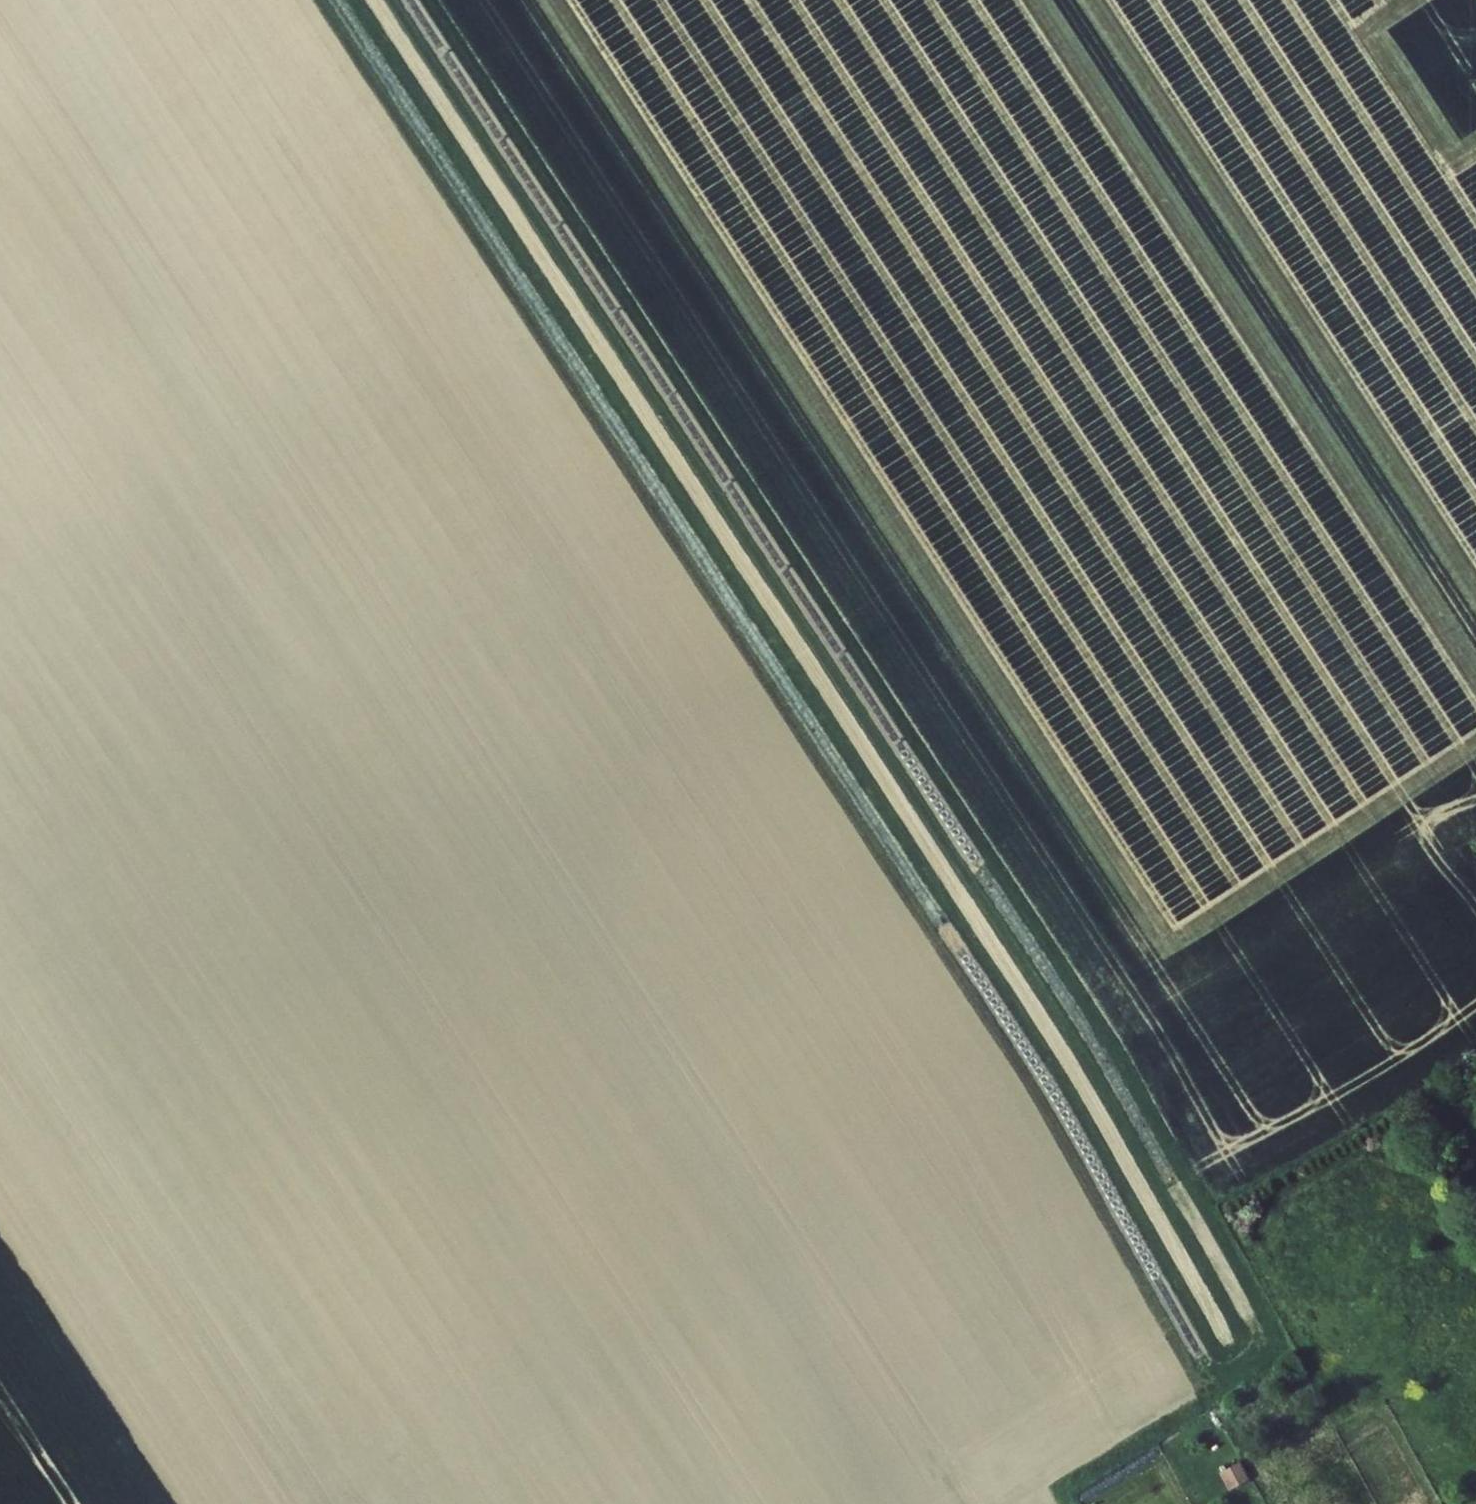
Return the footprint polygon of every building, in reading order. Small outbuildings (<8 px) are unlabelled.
[(1228,1490),(1249,1481),(1241,1464),(1220,1473),(1228,1490)]
